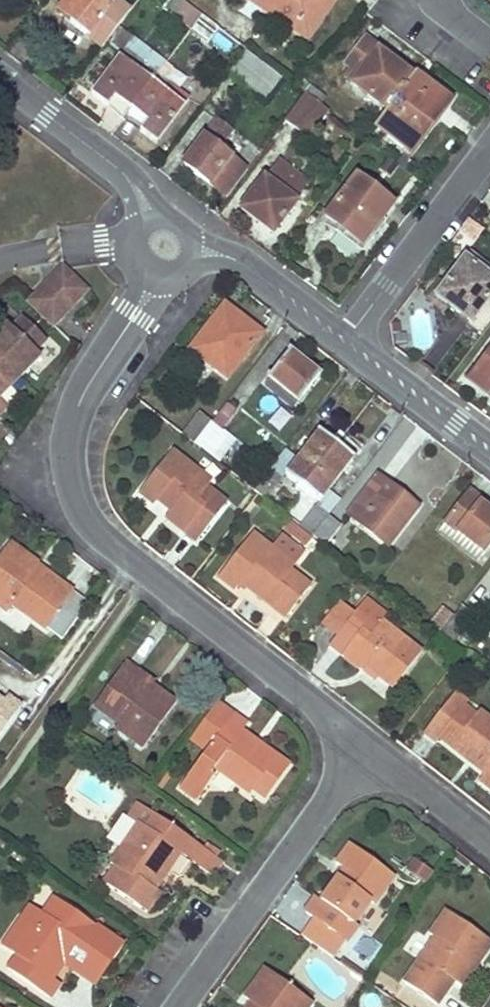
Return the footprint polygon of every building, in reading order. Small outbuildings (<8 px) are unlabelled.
[(116,0),(66,0),(57,12),(102,48),(130,11),(116,0)] [(181,0),(173,0),(165,12),(190,31),(201,16),(182,1),(181,0)] [(307,38),(333,0),(251,0),(307,38)] [(218,29),(201,16),(190,31),(207,43),(218,29)] [(386,111),(409,80),(377,53),(379,50),(365,39),(346,64),(360,76),(353,84),(386,111)] [(156,76),(123,52),(91,94),(107,107),(114,98),(130,110),(156,76)] [(279,79),(246,53),(229,74),(263,100),(279,79)] [(156,143),(188,100),(156,76),(130,110),(147,123),(140,132),(156,143)] [(386,111),(373,128),(408,153),(447,103),(413,76),(409,80),(386,111)] [(327,112),(303,93),(288,114),(313,131),(327,112)] [(130,110),(114,98),(107,107),(123,120),(130,110)] [(147,123),(130,110),(123,120),(140,132),(147,123)] [(230,132),(215,120),(182,164),(227,197),(247,170),(218,148),(230,132)] [(308,186),(277,162),(242,207),(274,231),(308,186)] [(391,204),(355,177),(325,216),(361,245),(391,204)] [(464,258),(436,295),(471,322),(489,296),(489,278),(464,258)] [(56,327),(90,293),(67,269),(32,303),(56,327)] [(226,377),(260,332),(223,305),(190,350),(226,377)] [(50,343),(27,320),(16,331),(12,327),(0,339),(0,357),(23,380),(44,359),(38,354),(50,343)] [(475,371),(472,369),(466,379),(484,393),(488,389),(489,390),(489,350),(475,371)] [(318,376),(287,352),(268,376),(299,400),(318,376)] [(23,380),(0,357),(0,419),(10,409),(2,401),(23,380)] [(236,408),(226,400),(211,421),(222,429),(236,408)] [(278,409),(266,424),(278,433),(290,418),(278,409)] [(194,443),(211,421),(200,413),(183,434),(194,443)] [(222,429),(211,421),(194,443),(216,461),(234,437),(222,429)] [(327,488),(351,457),(318,432),(297,459),(285,475),(318,500),(327,488)] [(285,475),(297,459),(285,450),(268,471),(280,479),(282,480),(285,475)] [(209,482),(171,453),(139,493),(153,504),(158,497),(171,508),(165,515),(197,540),(225,504),(204,489),(209,482)] [(265,499),(280,479),(268,471),(253,490),(256,492),(265,499)] [(416,507),(376,475),(348,514),(388,544),(416,507)] [(328,515),(340,499),(327,488),(318,500),(311,509),(325,519),(328,515)] [(436,531),(475,560),(489,541),(489,513),(479,505),(482,501),(468,490),(436,531)] [(311,509),(305,503),(291,520),(310,535),(312,537),(325,519),(311,509)] [(325,519),(312,537),(324,546),(339,524),(328,515),(325,519)] [(291,520),(288,518),(280,527),(302,544),(310,535),(291,520)] [(241,582),(286,616),(310,585),(289,570),(293,566),(251,534),(217,576),(235,589),(241,582)] [(8,544),(0,555),(0,607),(7,612),(13,604),(46,628),(72,592),(58,583),(54,589),(32,572),(37,564),(8,544)] [(336,635),(329,644),(361,668),(364,664),(393,686),(420,652),(381,621),(385,616),(364,600),(352,614),(336,635)] [(336,635),(352,614),(338,603),(321,624),(336,635)] [(452,614),(438,634),(450,643),(472,612),(461,603),(452,614)] [(443,606),(427,626),(438,634),(452,614),(443,606)] [(154,684),(125,664),(94,706),(119,723),(115,728),(142,748),(174,703),(152,687),(154,684)] [(454,692),(422,732),(436,742),(438,738),(483,773),(478,780),(489,789),(489,721),(477,711),(474,715),(463,707),(466,702),(454,692)] [(20,706),(6,697),(1,702),(0,701),(0,735),(20,706)] [(233,715),(176,792),(192,803),(213,774),(209,772),(213,766),(250,794),(253,790),(266,798),(288,767),(242,732),(246,725),(233,715)] [(186,859),(197,844),(139,804),(129,817),(140,824),(112,865),(116,869),(104,884),(147,913),(160,893),(154,889),(179,854),(186,859)] [(218,859),(197,844),(186,859),(207,874),(218,859)] [(312,918),(299,936),(332,958),(356,925),(352,922),(367,901),(373,904),(394,875),(350,845),(336,864),(343,870),(320,901),(315,899),(304,912),(312,918)] [(410,860),(403,875),(426,886),(433,872),(410,860)] [(106,962),(119,944),(53,897),(42,914),(37,911),(10,952),(17,956),(7,970),(48,998),(58,983),(51,979),(63,963),(77,941),(106,962)] [(10,952),(37,911),(31,907),(3,947),(10,952)] [(403,983),(436,1004),(452,981),(460,986),(489,942),(447,912),(429,936),(435,940),(403,983)] [(106,962),(77,941),(63,963),(93,983),(106,962)] [(310,1002),(265,969),(244,999),(251,1005),(249,1006),(307,1006),(310,1002)]
